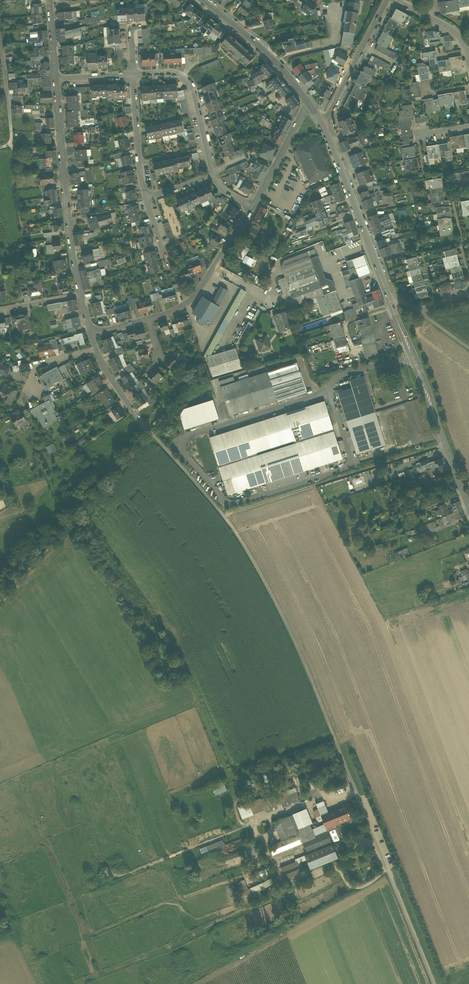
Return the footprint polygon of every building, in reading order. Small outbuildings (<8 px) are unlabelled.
[(459,8),(458,0),(455,0),(446,2),(445,2),(447,13),(460,10),(459,8)] [(238,10),(247,16),(251,11),(247,8),(250,4),(245,1),(238,10)] [(306,12),(310,15),(316,7),(308,1),(306,3),(301,9),(305,12),(306,12)] [(439,3),(441,14),(446,13),(447,13),(445,2),(446,2),(446,1),(439,3)] [(349,7),(348,12),(358,13),(360,4),(355,3),(350,2),(350,3),(349,7)] [(13,4),(1,6),(3,15),(15,13),(13,4)] [(32,16),(42,15),(41,4),(36,4),(31,5),(32,5),(32,9),(32,16)] [(184,12),(192,18),(192,17),(198,10),(194,7),(195,7),(191,4),(184,12)] [(308,17),(310,15),(306,12),(305,12),(301,9),(299,7),(301,5),(296,6),(298,8),(297,9),(308,17)] [(144,8),(136,9),(137,21),(145,20),(145,13),(145,8),(144,8)] [(118,22),(127,21),(127,9),(121,10),(121,15),(119,15),(118,16),(118,22)] [(127,21),(137,21),(136,9),(127,9),(127,21)] [(198,10),(192,17),(195,19),(199,22),(204,15),(198,10)] [(396,10),(392,18),(398,22),(404,25),(409,16),(396,10)] [(76,11),(71,12),(59,13),(59,19),(68,19),(71,18),(71,17),(75,17),(75,12),(76,11)] [(354,34),(358,13),(348,12),(346,23),(344,32),(354,34)] [(262,15),(264,21),(272,19),(270,13),(262,15)] [(43,24),(42,15),(32,16),(33,24),(43,24)] [(191,24),(195,19),(192,17),(192,18),(190,20),(179,22),(181,30),(188,28),(188,25),(191,24)] [(395,29),(398,22),(392,18),(390,18),(383,32),(391,36),(394,29),(395,29)] [(264,21),(267,31),(275,29),(273,25),(272,19),(264,21)] [(212,32),(217,25),(211,20),(205,27),(209,31),(212,32)] [(223,30),(217,25),(212,32),(215,35),(218,37),(222,32),(223,30)] [(426,32),(427,39),(429,39),(430,46),(435,45),(435,44),(437,44),(444,43),(443,37),(441,38),(440,35),(439,35),(438,34),(439,33),(440,32),(439,31),(439,30),(437,30),(436,30),(436,31),(436,32),(433,32),(433,31),(426,32)] [(39,37),(39,42),(48,41),(48,31),(38,31),(38,32),(30,32),(31,37),(31,38),(39,37)] [(344,32),(343,41),(353,43),(354,34),(344,32)] [(387,43),(391,36),(383,32),(377,43),(378,44),(381,45),(383,47),(386,48),(387,49),(389,44),(387,43)] [(221,45),(234,55),(242,46),(230,35),(221,45)] [(121,43),(120,36),(109,36),(108,36),(109,45),(111,44),(121,44),(121,43)] [(285,48),(286,53),(306,48),(305,43),(296,45),(296,42),(295,41),(294,42),(293,39),(289,40),(289,42),(282,43),(284,49),(285,48)] [(64,55),(64,57),(74,56),(74,51),(74,45),(63,46),(64,49),(63,49),(64,55)] [(255,57),(242,46),(234,55),(243,64),(244,63),(246,65),(245,66),(246,66),(255,57)] [(35,57),(44,56),(46,56),(46,53),(45,53),(44,47),(35,48),(35,57)] [(430,66),(438,65),(437,62),(436,51),(422,53),(423,59),(428,58),(430,66)] [(335,60),(339,62),(344,65),(348,57),(339,52),(335,60)] [(74,63),(74,56),(64,57),(63,57),(63,64),(69,64),(74,64),(74,63)] [(98,57),(98,58),(98,68),(108,68),(108,56),(98,57)] [(449,58),(449,60),(451,67),(457,66),(458,69),(461,69),(463,68),(462,62),(461,56),(449,58)] [(89,69),(98,68),(98,58),(88,58),(89,69)] [(449,60),(437,62),(438,65),(439,70),(439,73),(451,71),(451,67),(449,60)] [(366,70),(364,73),(369,75),(372,77),(372,76),(374,71),(375,71),(373,70),(374,69),(374,70),(375,69),(374,69),(375,67),(374,67),(375,64),(372,62),(369,61),(366,67),(364,67),(363,69),(366,70)] [(262,71),(263,72),(264,73),(270,68),(267,64),(260,69),(262,71)] [(293,69),(299,77),(305,72),(306,71),(305,70),(300,64),(293,69)] [(419,75),(420,81),(430,79),(429,71),(428,66),(418,68),(419,75)] [(270,68),(264,73),(266,76),(268,78),(274,72),(270,68)] [(338,72),(335,70),(332,69),(327,78),(335,82),(340,73),(338,72)] [(50,70),(41,70),(41,72),(41,75),(42,78),(51,77),(50,70)] [(304,85),(311,80),(308,75),(305,72),(299,77),(304,85)] [(363,87),(369,75),(364,73),(362,72),(356,83),(363,87)] [(369,75),(363,87),(365,88),(370,79),(371,79),(372,77),(369,75)] [(277,76),(270,82),(273,84),(273,85),(277,89),(284,83),(282,82),(277,76)] [(51,86),(51,77),(42,78),(43,81),(43,87),(51,86)] [(245,79),(249,88),(250,87),(254,86),(256,85),(255,82),(255,83),(253,79),(249,81),(247,78),(245,79)] [(313,83),(317,88),(323,84),(321,81),(320,78),(313,83)] [(10,93),(20,93),(19,84),(19,82),(10,83),(10,93)] [(405,93),(406,99),(412,98),(420,97),(418,82),(410,83),(411,92),(405,93)] [(20,93),(29,92),(28,83),(19,84),(20,93)] [(202,88),(205,94),(213,91),(214,91),(216,90),(213,83),(202,88)] [(277,89),(281,94),(283,97),(290,91),(285,86),(285,85),(284,83),(277,89)] [(365,88),(363,87),(356,83),(350,95),(359,99),(361,100),(364,94),(367,89),(365,88)] [(117,84),(107,85),(107,95),(107,97),(114,97),(114,99),(126,98),(125,86),(118,86),(117,84)] [(107,85),(99,86),(100,96),(102,96),(107,95),(107,85)] [(176,97),(178,97),(177,91),(177,85),(163,86),(164,98),(176,97)] [(97,96),(100,96),(99,86),(91,86),(91,87),(92,93),(92,96),(97,96)] [(150,99),(157,98),(156,86),(149,87),(150,99)] [(157,98),(164,98),(163,86),(156,86),(157,98)] [(143,99),(150,99),(149,87),(141,87),(142,90),(142,96),(142,99),(143,99)] [(330,92),(329,91),(324,88),(320,94),(320,96),(326,99),(330,92)] [(216,101),(213,91),(205,94),(203,95),(206,105),(208,104),(216,101)] [(465,91),(451,93),(453,101),(460,99),(461,105),(468,104),(467,98),(465,91)] [(454,107),(453,101),(451,93),(438,95),(438,99),(439,104),(447,102),(447,104),(448,108),(454,107)] [(353,111),(359,99),(350,95),(344,106),(353,111)] [(68,96),(69,104),(79,103),(78,96),(77,96),(74,96),(71,96),(68,96)] [(260,101),(264,106),(270,101),(266,96),(262,99),(260,101)] [(290,106),(293,110),(300,104),(293,96),(286,101),(290,106)] [(440,106),(439,104),(438,99),(431,100),(431,98),(425,99),(427,111),(429,111),(431,111),(432,113),(440,111),(440,106)] [(217,100),(216,101),(208,104),(210,110),(209,111),(210,114),(220,110),(218,104),(219,104),(217,100)] [(80,111),(79,103),(69,104),(70,112),(78,111),(80,111)] [(22,114),(22,111),(22,106),(21,106),(13,105),(13,114),(22,114)] [(400,113),(402,121),(409,120),(411,120),(410,117),(412,117),(411,115),(414,115),(412,105),(403,106),(404,112),(400,113)] [(221,109),(220,110),(210,114),(213,120),(222,116),(224,115),(221,109)] [(78,119),(78,111),(70,112),(68,112),(68,120),(78,119)] [(117,119),(119,128),(128,125),(126,116),(119,118),(117,118),(117,119)] [(224,122),(222,116),(213,120),(211,121),(213,127),(223,123),(224,122)] [(288,119),(285,117),(281,124),(279,127),(288,131),(293,121),(288,119)] [(46,118),(47,129),(47,128),(55,128),(54,118),(46,118)] [(338,123),(344,136),(356,130),(351,118),(338,123)] [(79,127),(78,119),(68,120),(69,128),(79,127)] [(177,133),(183,132),(184,132),(183,130),(181,120),(174,122),(177,133)] [(411,134),(409,120),(402,121),(400,122),(402,135),(408,134),(411,134)] [(170,135),(177,133),(174,122),(167,123),(170,135)] [(168,135),(170,135),(167,123),(160,125),(163,136),(168,135)] [(227,134),(223,123),(213,127),(218,138),(227,134)] [(156,138),(163,136),(160,125),(153,126),(156,138)] [(148,140),(156,138),(153,126),(146,128),(147,134),(147,136),(148,140)] [(284,138),(288,131),(279,127),(277,131),(276,131),(275,133),(284,138)] [(83,132),(74,133),(75,143),(84,142),(84,139),(86,139),(86,136),(84,136),(83,132)] [(229,133),(227,134),(218,138),(221,146),(231,142),(232,141),(229,133)] [(281,145),(284,138),(275,133),(274,135),(275,136),(273,141),(281,145)] [(50,143),(51,143),(51,134),(45,134),(41,134),(41,135),(41,143),(44,143),(50,143)] [(339,144),(342,152),(355,147),(362,144),(365,142),(363,137),(361,138),(360,135),(339,144)] [(449,137),(450,143),(451,149),(456,148),(456,149),(463,148),(464,148),(462,138),(462,135),(461,135),(461,136),(459,137),(459,136),(449,137)] [(120,146),(121,149),(130,147),(128,138),(122,139),(118,140),(120,146)] [(309,180),(314,183),(323,179),(328,177),(329,174),(324,163),(325,161),(317,141),(312,139),(298,145),(296,151),(296,152),(295,152),(295,153),(297,156),(297,157),(298,156),(301,162),(309,180)] [(235,152),(231,142),(221,146),(226,156),(228,155),(231,154),(234,153),(235,152)] [(450,143),(438,145),(440,156),(445,155),(445,158),(452,157),(451,149),(450,143)] [(268,158),(270,159),(275,149),(265,144),(261,154),(268,158)] [(440,158),(440,156),(438,145),(427,147),(428,155),(429,159),(433,158),(434,159),(440,158)] [(403,160),(405,160),(415,158),(415,156),(416,156),(414,147),(410,147),(402,148),(403,153),(402,154),(403,160)] [(76,151),(77,161),(81,161),(87,160),(87,156),(86,150),(76,151)] [(350,157),(354,168),(359,165),(366,163),(364,159),(366,158),(365,157),(365,158),(363,153),(363,152),(357,154),(350,157)] [(121,157),(123,167),(132,164),(130,155),(125,156),(121,157)] [(189,156),(182,158),(184,167),(191,165),(189,156)] [(52,165),(51,158),(47,159),(37,159),(38,167),(46,166),(52,166),(52,165)] [(177,168),(184,167),(182,158),(175,159),(177,168)] [(417,158),(415,158),(405,160),(406,165),(404,165),(405,172),(419,170),(417,158)] [(177,169),(177,168),(175,159),(168,161),(171,172),(175,172),(174,170),(177,169)] [(164,174),(171,172),(168,161),(161,162),(164,174)] [(157,176),(164,174),(161,162),(154,164),(156,173),(156,176),(157,176)] [(251,163),(249,167),(257,170),(261,172),(261,171),(265,174),(266,174),(269,167),(261,163),(259,167),(254,164),(251,163)] [(86,174),(88,182),(94,180),(91,169),(85,171),(86,174)] [(261,172),(257,170),(255,173),(253,177),(261,182),(265,174),(261,171),(261,172)] [(356,175),(360,186),(372,181),(371,177),(372,177),(372,175),(371,175),(369,170),(368,170),(362,173),(356,175)] [(121,173),(124,185),(134,182),(133,178),(132,175),(131,171),(126,172),(121,173)] [(80,178),(80,176),(79,173),(70,175),(73,184),(81,182),(80,178)] [(233,174),(230,175),(229,175),(232,182),(238,179),(235,173),(233,174)] [(41,184),(41,185),(48,184),(55,183),(54,174),(44,175),(40,176),(40,177),(41,183),(41,184)] [(432,185),(432,189),(442,187),(441,179),(438,179),(432,180),(428,181),(429,186),(432,185)] [(239,189),(249,195),(254,187),(244,181),(240,188),(239,189)] [(333,191),(334,194),(342,191),(339,183),(331,186),(332,189),(333,191)] [(203,189),(208,199),(214,197),(213,196),(209,187),(203,189)] [(444,201),(442,187),(432,189),(429,189),(430,194),(432,194),(433,197),(432,198),(433,203),(444,201)] [(45,190),(46,197),(57,196),(56,189),(48,190),(45,190)] [(203,189),(197,192),(201,203),(208,200),(208,199),(203,189)] [(78,191),(79,200),(89,200),(88,190),(83,190),(81,190),(78,191)] [(128,200),(128,201),(137,199),(136,195),(136,192),(135,192),(135,190),(131,191),(126,192),(127,196),(126,198),(127,200),(128,200)] [(359,194),(362,202),(370,198),(369,195),(367,190),(359,194)] [(345,199),(342,191),(334,194),(329,196),(330,198),(334,197),(337,203),(345,199)] [(197,192),(190,195),(195,206),(201,203),(197,192)] [(190,195),(183,198),(188,209),(195,206),(190,195)] [(58,203),(57,196),(46,197),(45,197),(46,204),(47,204),(58,203)] [(182,212),(188,209),(183,198),(176,201),(179,207),(181,212),(182,212)] [(371,198),(370,198),(362,202),(365,210),(374,206),(372,202),(372,201),(371,198)] [(90,199),(89,200),(79,200),(80,208),(81,208),(89,207),(91,207),(90,199)] [(311,202),(313,206),(315,212),(324,209),(325,209),(323,205),(322,203),(320,199),(311,202)] [(445,201),(444,201),(433,203),(432,203),(433,209),(438,208),(439,214),(450,212),(451,212),(449,200),(445,201)] [(127,208),(129,215),(140,213),(138,205),(132,206),(127,208)] [(231,215),(235,218),(239,211),(230,205),(225,212),(231,215)] [(255,218),(262,221),(267,211),(261,207),(255,218)] [(54,212),(55,218),(59,217),(59,216),(63,216),(62,208),(50,210),(50,213),(54,212)] [(316,215),(317,217),(318,220),(327,217),(324,209),(315,212),(316,215)] [(220,216),(228,220),(231,215),(225,212),(223,210),(220,216)] [(453,222),(450,212),(439,214),(440,219),(438,219),(438,220),(440,220),(441,225),(453,222)] [(142,221),(140,213),(129,215),(131,223),(135,222),(142,221)] [(371,226),(380,223),(379,220),(377,215),(368,218),(371,226)] [(90,224),(98,222),(97,218),(96,216),(88,218),(90,224)] [(327,217),(318,220),(319,223),(321,228),(330,224),(327,217)] [(255,218),(252,224),(251,228),(250,227),(247,234),(250,235),(248,239),(253,241),(258,231),(257,231),(259,228),(263,222),(262,221),(255,218)] [(297,221),(292,218),(289,224),(294,226),(297,221)] [(346,229),(347,231),(356,228),(353,220),(344,223),(346,229)] [(219,228),(226,233),(230,226),(223,221),(219,228)] [(100,228),(99,225),(98,222),(90,224),(91,230),(94,229),(100,228)] [(455,233),(453,222),(441,225),(442,230),(440,230),(441,236),(455,233)] [(51,225),(52,232),(65,230),(64,223),(54,225),(51,225)] [(383,231),(382,228),(381,225),(380,223),(371,226),(374,235),(381,232),(383,231)] [(141,232),(142,237),(150,235),(148,225),(143,226),(139,228),(140,232),(141,232)] [(358,235),(356,228),(347,231),(348,234),(349,238),(351,237),(358,235)] [(307,231),(306,229),(296,233),(297,238),(305,235),(305,236),(308,235),(307,231)] [(85,244),(83,237),(83,234),(74,235),(76,246),(85,244)] [(153,245),(150,235),(142,237),(139,238),(140,242),(141,247),(148,246),(153,245)] [(210,242),(212,243),(217,246),(218,246),(222,240),(214,235),(210,242)] [(346,245),(353,243),(351,237),(349,238),(344,240),(346,245)] [(379,250),(388,246),(387,243),(385,239),(385,238),(376,242),(379,250)] [(46,245),(47,254),(54,254),(54,250),(53,250),(53,245),(46,245)] [(236,256),(243,259),(246,255),(249,249),(242,245),(236,256)] [(391,254),(389,250),(388,246),(379,250),(383,258),(391,254)] [(98,248),(98,249),(92,250),(94,258),(100,257),(101,257),(99,248),(98,248)] [(444,251),(446,257),(456,254),(455,248),(444,251)] [(315,249),(308,252),(310,259),(317,256),(315,249)] [(82,252),(84,260),(89,259),(94,258),(92,250),(82,252)] [(144,254),(147,264),(157,262),(157,261),(156,256),(154,251),(155,251),(149,252),(144,253),(144,254)] [(313,267),(310,259),(308,252),(284,261),(281,267),(285,277),(313,267)] [(458,260),(456,254),(446,257),(447,263),(458,260)] [(255,260),(246,255),(243,259),(242,262),(251,266),(255,260)] [(364,256),(371,274),(372,273),(365,255),(364,256)] [(335,289),(335,291),(336,290),(333,281),(325,278),(317,256),(310,259),(313,267),(318,281),(320,285),(329,282),(331,287),(335,289)] [(364,256),(353,260),(355,267),(357,272),(359,278),(360,278),(362,277),(371,274),(364,256)] [(406,260),(408,265),(418,262),(417,257),(406,260)] [(54,261),(55,270),(62,269),(64,269),(63,260),(60,260),(58,260),(58,261),(54,261)] [(198,260),(192,262),(196,273),(202,270),(201,267),(202,267),(201,263),(200,264),(198,260)] [(349,266),(350,269),(355,267),(353,260),(347,262),(349,266)] [(459,265),(458,260),(447,263),(449,268),(450,268),(459,265)] [(158,266),(157,262),(147,264),(150,274),(159,272),(159,269),(158,269),(157,266),(158,266)] [(194,273),(196,273),(192,262),(187,264),(188,267),(191,276),(194,274),(194,273)] [(408,265),(409,271),(420,268),(418,262),(408,265)] [(262,265),(260,270),(269,274),(271,269),(262,265)] [(460,265),(459,265),(450,268),(451,274),(462,271),(460,265)] [(192,278),(191,276),(188,267),(185,268),(185,270),(180,272),(179,271),(180,274),(183,282),(189,279),(192,278)] [(285,277),(290,292),(318,281),(313,267),(285,277)] [(409,271),(411,277),(421,274),(420,268),(409,271)] [(97,270),(87,273),(88,279),(89,279),(96,277),(98,277),(101,276),(102,276),(101,270),(100,269),(96,269),(97,270)] [(82,280),(88,279),(87,273),(86,270),(80,271),(82,280)] [(464,277),(462,271),(451,274),(453,279),(464,277)] [(359,278),(357,272),(350,274),(343,276),(346,283),(349,282),(359,278)] [(412,282),(413,282),(423,279),(421,274),(411,277),(412,282)] [(288,308),(295,305),(290,292),(285,277),(282,278),(278,280),(285,299),(288,308)] [(58,280),(60,289),(68,288),(68,287),(67,287),(66,279),(66,278),(64,279),(58,280)] [(349,282),(351,285),(357,303),(353,305),(354,308),(359,306),(362,305),(368,303),(367,298),(365,294),(359,278),(349,282)] [(90,284),(89,279),(88,279),(82,280),(81,280),(83,290),(91,288),(90,284)] [(413,282),(415,288),(425,285),(424,279),(423,279),(413,282)] [(29,290),(30,296),(43,294),(40,280),(34,281),(35,287),(28,288),(29,290)] [(320,285),(318,281),(290,292),(295,305),(313,299),(317,298),(323,295),(322,290),(320,285)] [(320,285),(322,290),(331,287),(329,282),(320,285)] [(415,288),(417,293),(427,290),(425,285),(415,288)] [(221,286),(212,302),(220,307),(228,290),(221,286)] [(335,289),(331,287),(322,290),(323,295),(335,291),(335,289)] [(205,354),(210,356),(246,292),(241,289),(205,354)] [(367,298),(368,303),(382,298),(379,289),(365,294),(367,298)] [(428,296),(427,290),(417,293),(418,299),(428,296)] [(174,291),(168,292),(170,301),(177,300),(175,293),(174,291)] [(335,291),(323,295),(330,314),(342,310),(335,291)] [(171,301),(170,301),(168,292),(162,294),(164,303),(171,301)] [(324,316),(330,314),(323,295),(317,298),(318,302),(324,316)] [(194,314),(197,316),(206,321),(209,323),(220,307),(212,302),(204,297),(194,314)] [(364,312),(375,308),(384,304),(382,298),(368,303),(362,305),(363,307),(364,312)] [(68,303),(70,312),(79,310),(77,299),(68,301),(68,303)] [(152,300),(145,302),(148,311),(154,309),(152,301),(152,300)] [(91,304),(93,310),(102,307),(100,301),(91,304)] [(142,313),(148,311),(145,302),(140,303),(140,304),(142,313)] [(346,311),(344,312),(347,320),(357,317),(354,310),(361,308),(363,307),(362,305),(359,306),(354,308),(346,311)] [(128,306),(122,308),(125,317),(131,316),(129,307),(128,306)] [(104,314),(102,307),(93,310),(95,316),(104,314)] [(119,319),(125,317),(122,308),(117,309),(119,319)] [(258,309),(252,319),(255,321),(261,310),(258,309)] [(286,329),(293,327),(289,316),(288,316),(287,312),(287,311),(274,316),(275,316),(278,323),(277,324),(279,332),(284,330),(283,327),(285,326),(286,329)] [(21,325),(22,330),(30,328),(29,321),(27,314),(18,315),(12,316),(14,324),(21,323),(21,324),(21,325)] [(78,316),(65,320),(66,321),(68,329),(68,330),(70,329),(73,328),(73,329),(76,328),(81,327),(78,316)] [(203,326),(206,321),(197,316),(194,321),(203,326)] [(182,326),(185,325),(183,317),(175,320),(176,324),(177,328),(178,328),(182,326)] [(359,325),(361,335),(365,335),(366,338),(366,339),(367,338),(374,337),(369,317),(361,319),(362,324),(359,325)] [(248,321),(242,332),(245,333),(251,323),(248,321)] [(159,324),(161,331),(164,330),(169,329),(167,322),(159,324)] [(334,340),(336,348),(338,347),(347,344),(349,344),(348,342),(346,342),(342,330),(344,329),(343,327),(341,327),(340,322),(329,325),(334,340)] [(251,323),(245,333),(247,334),(253,324),(251,323)] [(172,325),(174,329),(170,330),(173,337),(176,336),(175,333),(179,332),(178,328),(177,328),(176,324),(172,325)] [(144,329),(135,331),(136,336),(137,336),(137,339),(146,336),(144,329)] [(239,344),(245,333),(242,332),(236,343),(239,344)] [(79,340),(80,345),(85,344),(83,333),(74,335),(74,336),(63,339),(64,344),(79,340)] [(241,345),(247,334),(245,333),(239,344),(241,345)] [(256,340),(260,351),(270,347),(266,336),(256,340)] [(102,341),(105,347),(113,343),(111,337),(102,341)] [(374,337),(367,338),(371,355),(378,354),(374,337)] [(366,356),(371,355),(367,338),(366,339),(366,338),(362,339),(366,356)] [(38,348),(39,356),(54,353),(53,350),(55,349),(53,342),(50,343),(50,345),(44,347),(38,348)] [(116,349),(113,343),(105,347),(107,352),(116,349)] [(349,350),(347,344),(338,347),(340,353),(349,350)] [(236,348),(210,356),(207,357),(213,377),(242,368),(236,348)] [(139,351),(141,359),(146,358),(149,358),(148,351),(144,351),(144,349),(139,350),(139,351)] [(176,358),(174,359),(178,363),(180,360),(186,364),(189,360),(179,353),(176,358)] [(305,355),(308,365),(313,363),(310,353),(305,355)] [(110,360),(113,366),(121,362),(119,356),(110,360)] [(178,363),(174,359),(172,357),(166,364),(171,369),(178,363)] [(81,369),(82,373),(94,368),(90,358),(77,364),(79,370),(81,369)] [(7,376),(10,367),(2,365),(3,361),(0,360),(0,373),(7,376)] [(123,367),(121,362),(113,366),(115,371),(121,369),(123,368),(123,367)] [(28,363),(26,364),(22,365),(20,365),(22,372),(30,369),(28,363)] [(297,363),(268,372),(277,400),(306,391),(297,363)] [(48,384),(49,387),(54,384),(52,380),(57,377),(59,382),(64,379),(61,374),(58,368),(57,366),(42,374),(48,384)] [(132,366),(130,368),(125,372),(127,375),(129,374),(132,372),(135,369),(132,366)] [(148,376),(155,382),(158,379),(160,381),(164,378),(156,370),(154,372),(153,372),(148,376)] [(167,373),(175,378),(177,375),(170,370),(167,373)] [(268,372),(249,378),(258,406),(277,400),(268,372)] [(121,379),(125,384),(133,379),(129,374),(127,375),(121,379)] [(87,383),(91,390),(98,386),(103,383),(99,376),(96,378),(92,380),(87,383)] [(338,392),(347,421),(375,412),(366,383),(364,376),(350,381),(352,388),(338,392)] [(219,381),(221,387),(235,382),(233,377),(219,381)] [(230,416),(258,406),(249,378),(235,382),(221,387),(230,416)] [(136,384),(133,379),(125,384),(129,389),(134,386),(135,384),(136,384)] [(5,402),(10,404),(18,391),(13,388),(5,383),(1,391),(9,396),(5,402)] [(91,390),(87,383),(83,386),(87,393),(91,390)] [(104,402),(106,406),(115,401),(110,393),(109,393),(106,389),(104,390),(96,395),(95,396),(98,400),(101,398),(102,397),(105,402),(104,402)] [(133,396),(137,401),(144,396),(141,390),(140,391),(138,392),(133,396)] [(37,414),(43,425),(46,423),(46,424),(48,423),(48,422),(56,418),(53,412),(55,411),(53,408),(51,403),(53,402),(49,394),(44,398),(46,402),(34,409),(37,414)] [(147,400),(144,396),(137,401),(140,406),(148,401),(147,400)] [(213,400),(184,409),(180,415),(185,430),(219,419),(213,400)] [(325,401),(306,407),(315,436),(324,465),(343,459),(325,401)] [(114,409),(112,411),(118,419),(125,414),(119,405),(114,409)] [(306,407),(286,413),(295,442),(315,436),(306,407)] [(23,413),(25,418),(30,415),(27,409),(22,412),(22,413),(23,413)] [(115,422),(118,419),(112,411),(110,412),(109,413),(115,422)] [(386,445),(375,412),(347,421),(357,454),(386,445)] [(12,418),(16,427),(20,424),(23,423),(25,426),(30,423),(28,420),(27,420),(25,418),(23,413),(22,413),(16,417),(16,416),(12,418)] [(257,454),(295,442),(286,413),(210,438),(218,463),(219,466),(257,454)] [(46,423),(43,425),(44,428),(53,423),(52,422),(57,419),(56,418),(48,422),(48,423),(46,424),(46,423)] [(315,436),(295,442),(304,471),(324,465),(315,436)] [(84,438),(77,442),(79,446),(86,442),(84,438)] [(206,467),(218,463),(210,438),(198,441),(206,467)] [(266,483),(304,471),(295,442),(257,454),(266,483)] [(54,443),(46,447),(49,454),(57,450),(54,443)] [(228,495),(266,483),(257,454),(219,466),(220,470),(228,495)] [(434,461),(436,465),(436,467),(445,464),(442,458),(434,461)] [(429,463),(425,464),(427,470),(431,469),(430,467),(429,465),(433,463),(432,462),(429,463)] [(218,463),(206,467),(206,469),(210,473),(220,470),(219,466),(218,463)] [(427,470),(425,464),(421,465),(413,468),(412,468),(413,469),(414,474),(422,472),(426,470),(427,470)] [(445,464),(436,467),(437,469),(439,473),(447,470),(445,464)] [(432,471),(431,469),(427,470),(426,470),(428,475),(429,478),(434,477),(433,476),(434,475),(434,474),(433,474),(432,471)] [(451,504),(454,511),(455,513),(462,510),(459,501),(451,504)] [(441,514),(443,518),(448,515),(447,513),(444,504),(438,507),(440,509),(437,510),(439,515),(441,514)] [(465,516),(462,510),(455,513),(448,515),(443,518),(442,518),(445,524),(451,522),(450,521),(451,520),(451,519),(456,517),(457,519),(465,516)] [(406,555),(405,551),(399,553),(398,551),(393,553),(396,560),(406,555)] [(309,783),(312,789),(318,787),(315,780),(309,783)] [(224,781),(212,786),(215,795),(227,790),(224,781)] [(238,807),(242,818),(264,810),(266,812),(282,806),(283,808),(300,801),(295,788),(278,795),(261,801),(260,798),(238,807)] [(318,809),(320,813),(327,810),(325,805),(323,801),(316,804),(318,809)] [(338,808),(343,822),(353,818),(347,804),(338,808)] [(306,808),(304,810),(309,824),(312,823),(306,808)] [(327,831),(334,828),(333,826),(343,822),(338,808),(328,812),(327,810),(320,813),(321,816),(321,815),(323,820),(324,824),(327,831)] [(320,813),(318,809),(313,812),(317,822),(323,820),(321,815),(321,816),(320,813)] [(293,814),(280,819),(288,839),(282,842),(269,847),(273,855),(302,843),(303,843),(312,839),(315,846),(331,839),(327,831),(314,836),(312,829),(311,829),(309,824),(304,810),(293,814)] [(288,839),(280,819),(274,822),(282,842),(288,839)] [(312,829),(314,836),(327,831),(324,824),(312,829)] [(303,843),(307,854),(332,844),(331,839),(315,846),(312,839),(303,843)] [(199,849),(201,854),(218,847),(224,845),(222,840),(199,849)] [(245,844),(247,850),(257,847),(255,841),(245,844)] [(306,859),(310,869),(338,858),(332,844),(307,854),(305,855),(306,859)] [(280,867),(282,871),(298,865),(297,863),(296,861),(280,867)] [(101,871),(105,880),(112,877),(108,868),(101,871)] [(266,869),(255,873),(257,879),(268,874),(266,869)] [(284,876),(285,879),(301,873),(300,869),(284,876)] [(274,876),(262,883),(264,888),(271,885),(271,886),(277,882),(274,876)] [(264,889),(264,888),(262,883),(243,891),(245,896),(260,890),(260,891),(264,889)]
